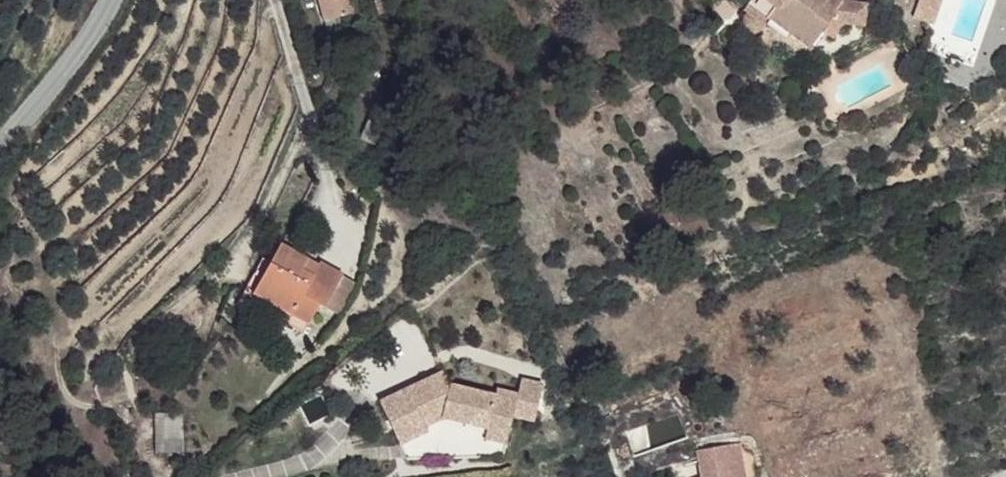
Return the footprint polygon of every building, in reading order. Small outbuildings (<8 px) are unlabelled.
[(325,23),(358,13),(355,0),(318,0),(325,23)] [(749,4),(762,18),(770,8),(797,32),(804,24),(815,34),(830,19),(838,27),(856,28),(859,9),(834,5),(828,0),(823,0),(822,1),(820,0),(753,0),(749,4)] [(762,18),(749,4),(742,11),(756,23),(762,18)] [(838,27),(830,19),(815,34),(824,42),(838,27)] [(267,263),(245,315),(302,339),(311,319),(320,324),(335,289),(311,279),(306,290),(292,285),(296,275),(267,263)] [(297,274),(292,285),(306,290),(311,279),(297,274)] [(349,294),(335,289),(320,324),(335,329),(349,294)] [(444,376),(429,385),(434,395),(449,386),(444,376)] [(429,385),(382,412),(406,453),(434,438),(430,431),(446,422),(494,429),(494,442),(513,444),(517,416),(539,419),(544,383),(521,379),(520,394),(498,391),(497,397),(452,391),(449,386),(434,395),(429,385)] [(154,453),(181,453),(182,416),(155,416),(154,453)] [(740,438),(699,445),(701,460),(742,453),(740,438)] [(742,453),(701,460),(704,476),(746,476),(742,453)]
